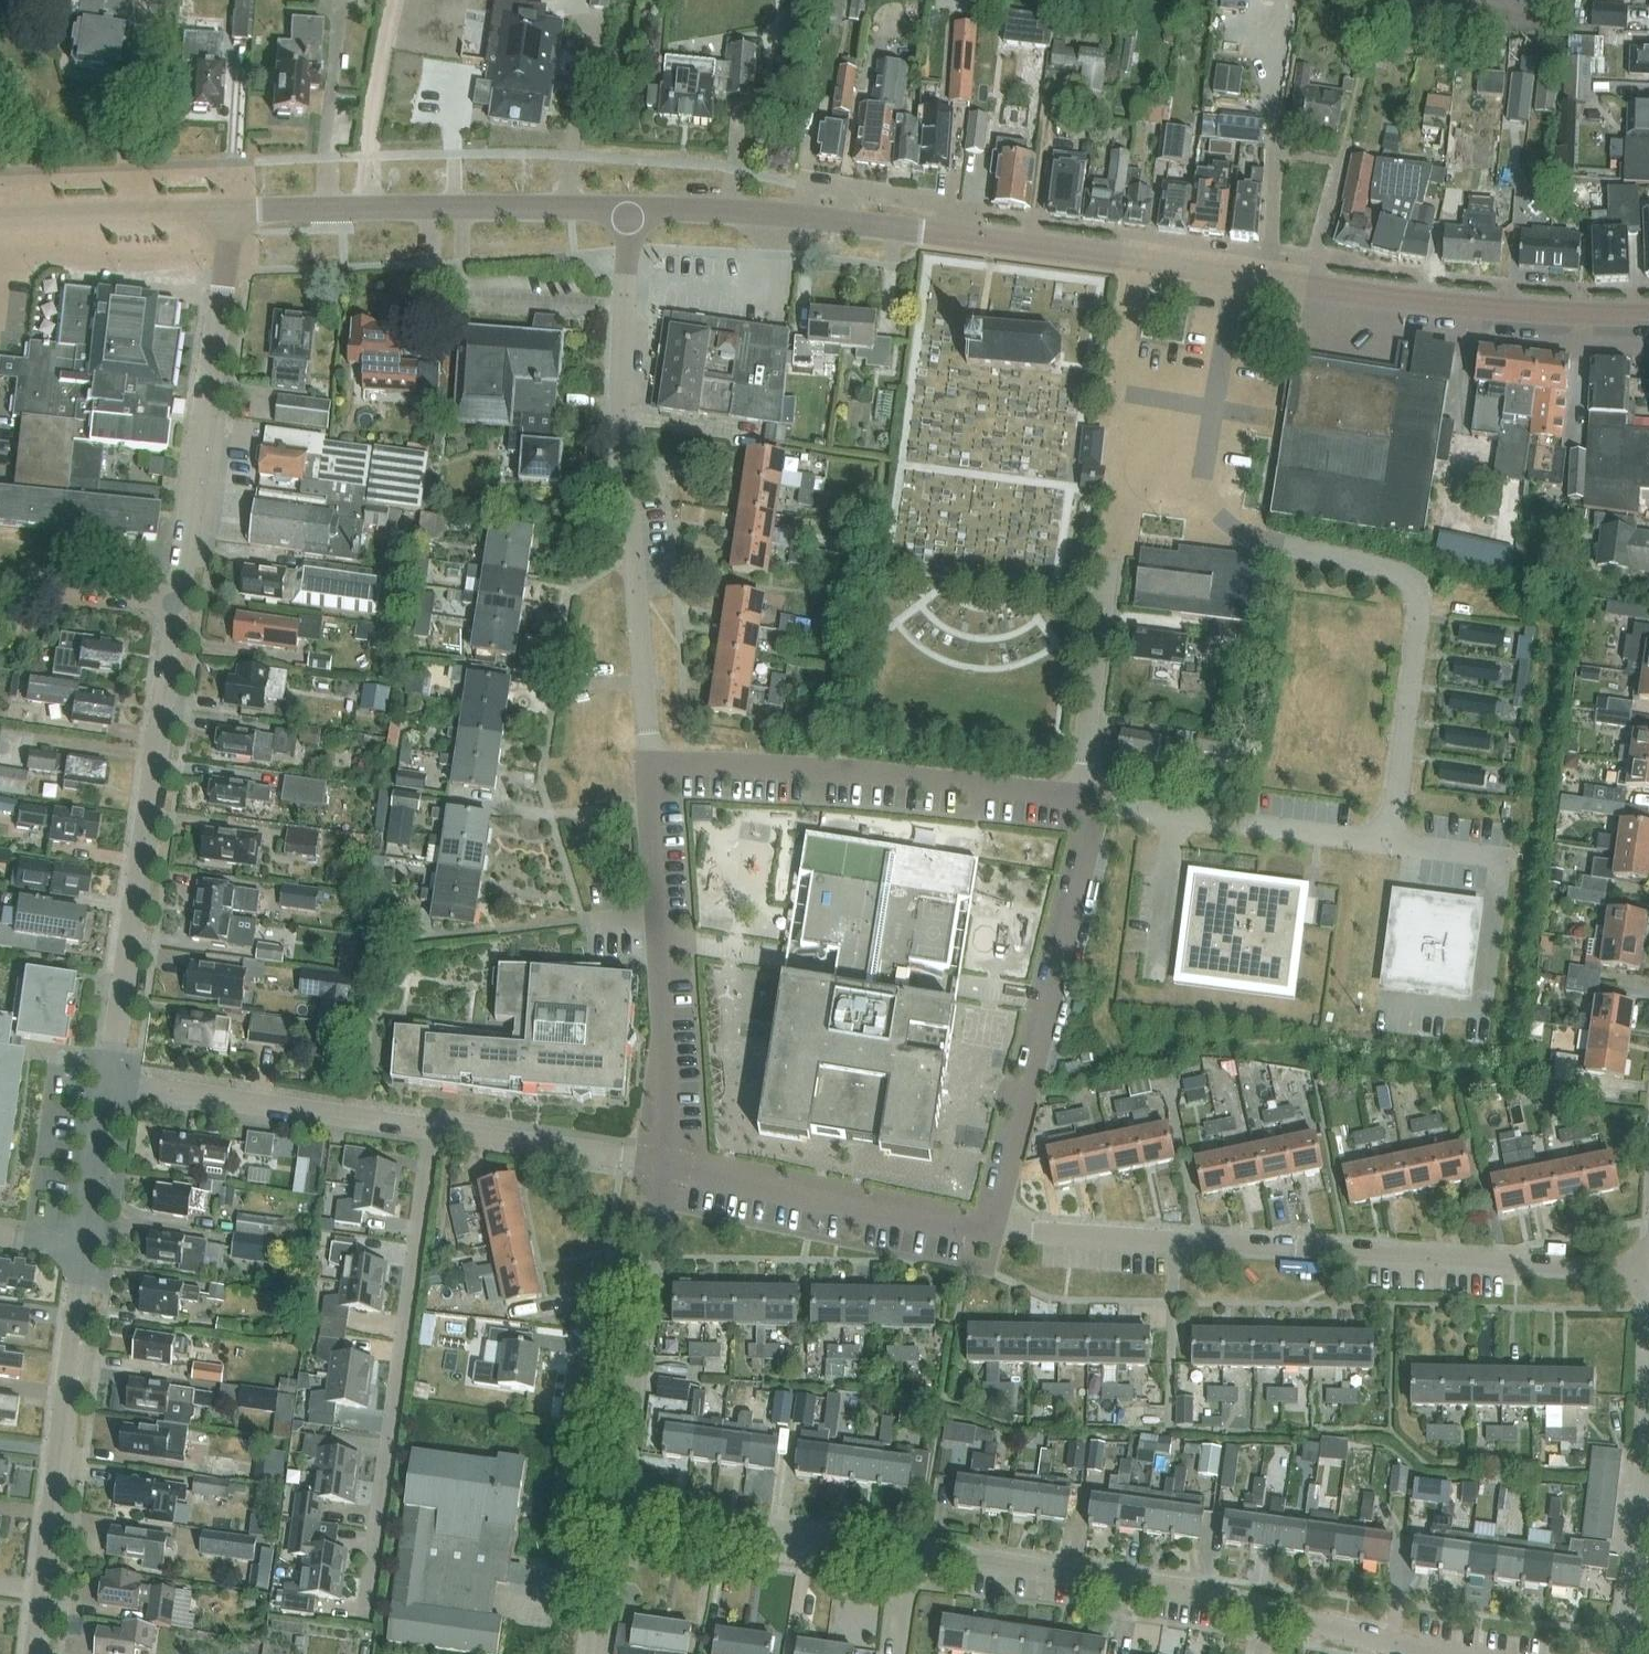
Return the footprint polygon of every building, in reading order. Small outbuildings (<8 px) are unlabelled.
[(130,0),(64,0),(62,13),(67,18),(77,20),(75,33),(72,32),(70,46),(73,47),(72,61),(77,67),(117,72),(121,68),(130,0)] [(233,13),(232,39),(247,40),(248,14),(249,0),(235,0),(234,13),(233,13)] [(590,8),(608,10),(609,0),(591,0),(590,8)] [(827,27),(842,29),(845,0),(831,0),(827,27)] [(850,22),(863,23),(866,0),(853,0),(850,22)] [(1225,8),(1252,9),(1252,0),(1226,0),(1225,8)] [(545,9),(499,2),(487,84),(478,83),(475,106),(493,109),(491,121),(541,128),(545,99),(552,100),(563,22),(543,20),(545,9)] [(1626,30),(1627,9),(1593,7),(1591,28),(1626,30)] [(1053,18),(1008,12),(1004,41),(1049,47),(1053,18)] [(289,43),(277,42),(273,113),(277,113),(277,117),(290,117),(290,113),(306,114),(308,89),(319,89),(323,21),(291,19),(289,43)] [(218,65),(219,35),(197,33),(196,41),(183,40),(182,63),(192,64),(192,71),(188,71),(187,82),(191,82),(190,108),(194,108),(193,112),(205,113),(206,109),(209,109),(209,105),(220,106),(223,65),(218,65)] [(1568,38),(1567,58),(1602,59),(1603,40),(1568,38)] [(1137,42),(1125,40),(1120,74),(1131,76),(1137,42)] [(756,96),(760,51),(727,48),(726,65),(666,60),(664,90),(663,90),(663,91),(650,90),(649,109),(662,110),(661,120),(679,121),(678,123),(693,124),(693,122),(713,124),(715,93),(756,96)] [(1080,51),(1080,53),(1052,49),(1051,60),(1078,64),(1083,64),(1081,89),(1101,91),(1103,68),(1105,68),(1107,54),(1080,51)] [(1647,57),(1647,50),(1632,50),(1632,76),(1643,77),(1643,72),(1648,72),(1648,57),(1647,57)] [(974,61),(953,59),(949,103),(971,104),(974,61)] [(1565,81),(1587,82),(1588,60),(1566,59),(1565,81)] [(889,166),(892,146),(896,111),(903,112),(907,68),(885,65),(875,64),(871,109),(862,108),(856,163),(889,166)] [(1217,67),(1216,93),(1245,94),(1246,68),(1217,67)] [(1308,69),(1296,67),(1288,133),(1335,139),(1341,94),(1306,89),(1308,69)] [(843,161),(856,70),(841,68),(833,121),(825,120),(819,157),(843,161)] [(1479,73),(1477,95),(1503,97),(1505,75),(1479,73)] [(1512,77),(1507,121),(1529,123),(1534,79),(1512,77)] [(1354,81),(1344,79),(1342,93),(1352,94),(1354,81)] [(1564,103),(1575,104),(1585,104),(1587,82),(1565,81),(1564,103)] [(1554,115),(1557,84),(1538,82),(1535,113),(1554,115)] [(1161,128),(1162,128),(1162,124),(1167,125),(1171,99),(1137,95),(1134,121),(1161,124),(1161,128)] [(1574,127),(1575,104),(1564,103),(1560,103),(1559,126),(1574,127)] [(1629,109),(1628,135),(1648,136),(1648,109),(1629,109)] [(1446,113),(1425,110),(1422,131),(1443,134),(1446,113)] [(906,113),(903,112),(896,111),(892,146),(897,147),(895,167),(918,169),(921,141),(915,141),(917,121),(905,119),(906,113)] [(918,111),(917,121),(915,141),(921,141),(923,142),(921,168),(949,170),(953,113),(918,111)] [(1260,141),(1263,120),(1219,114),(1205,112),(1201,139),(1215,141),(1234,143),(1235,137),(1260,141)] [(988,117),(969,115),(964,153),(983,155),(988,117)] [(1191,131),(1162,128),(1161,128),(1160,132),(1157,160),(1187,164),(1191,131)] [(1400,139),(1385,136),(1382,152),(1397,155),(1400,139)] [(1023,209),(1029,204),(1035,160),(1024,159),(1027,144),(1006,141),(1004,155),(993,154),(990,175),(997,176),(993,205),(994,205),(995,208),(1009,210),(1011,208),(1023,209)] [(1625,142),(1624,184),(1648,185),(1648,143),(1625,142)] [(1559,149),(1554,149),(1553,173),(1574,173),(1575,150),(1559,149)] [(1083,218),(1120,222),(1127,171),(1129,156),(1110,153),(1106,182),(1093,180),(1091,192),(1087,192),(1083,218)] [(1372,254),(1382,216),(1382,215),(1366,211),(1376,162),(1374,162),(1352,157),(1341,203),(1344,204),(1334,244),(1372,254)] [(1051,214),(1078,217),(1085,166),(1052,162),(1047,207),(1051,214)] [(1414,239),(1421,209),(1432,168),(1377,162),(1371,190),(1371,204),(1383,206),(1382,216),(1382,215),(1382,216),(1372,254),(1397,261),(1399,256),(1403,236),(1414,239)] [(1222,237),(1231,167),(1213,165),(1212,173),(1198,171),(1196,179),(1195,179),(1188,231),(1204,233),(1203,234),(1222,237)] [(1127,171),(1120,222),(1148,226),(1152,201),(1148,200),(1150,189),(1140,188),(1142,173),(1127,171)] [(1251,187),(1235,185),(1230,237),(1256,240),(1263,174),(1253,173),(1251,187)] [(1192,186),(1163,183),(1158,227),(1186,231),(1192,186)] [(1444,229),(1441,261),(1499,266),(1501,234),(1495,233),(1496,216),(1493,215),(1495,189),(1483,188),(1481,214),(1465,213),(1463,231),(1444,229)] [(1640,235),(1639,190),(1607,191),(1607,214),(1591,214),(1591,235),(1593,235),(1594,281),(1628,280),(1627,236),(1640,235)] [(1421,209),(1414,239),(1403,236),(1399,256),(1423,259),(1434,212),(1421,209)] [(1519,268),(1548,270),(1552,231),(1533,229),(1532,234),(1522,233),(1519,268)] [(1570,232),(1552,231),(1548,270),(1577,273),(1580,237),(1569,236),(1570,232)] [(144,544),(146,544),(155,545),(159,511),(147,510),(97,504),(103,449),(166,457),(169,430),(167,430),(179,335),(173,335),(177,306),(156,303),(156,302),(63,291),(57,349),(31,346),(28,345),(26,364),(17,363),(10,420),(19,421),(10,495),(0,494),(0,527),(144,544)] [(841,350),(844,314),(812,312),(810,339),(796,338),(794,366),(813,368),(814,358),(825,359),(826,349),(841,350)] [(876,316),(844,314),(841,350),(857,351),(856,362),(867,362),(866,368),(889,370),(891,341),(874,340),(876,316)] [(272,391),(305,394),(308,365),(311,366),(316,323),(277,318),(272,362),(275,362),(272,391)] [(672,319),(664,379),(782,395),(790,334),(785,333),(672,319)] [(373,327),(371,327),(368,320),(360,320),(356,327),(353,327),(352,347),(350,347),(349,369),(364,369),(363,394),(415,396),(417,367),(401,366),(402,350),(400,350),(401,331),(373,330),(373,327)] [(1050,331),(970,324),(969,336),(967,352),(966,364),(1047,372),(1060,359),(1061,342),(1050,331)] [(1268,516),(1377,534),(1421,541),(1434,464),(1446,466),(1454,425),(1441,423),(1453,353),(1430,349),(1431,343),(1419,341),(1417,352),(1416,357),(1404,355),(1405,350),(1404,350),(1400,375),(1391,374),(1296,359),(1286,414),(1285,414),(1268,516)] [(1505,408),(1511,354),(1481,350),(1479,359),(1473,358),(1472,371),(1478,372),(1476,385),(1479,385),(1472,435),(1503,439),(1504,434),(1502,434),(1505,408)] [(1525,484),(1533,419),(1541,358),(1511,354),(1505,408),(1502,434),(1504,434),(1503,439),(1502,444),(1500,444),(1495,479),(1488,478),(1484,513),(1499,515),(1504,481),(1525,484)] [(1541,358),(1533,419),(1525,484),(1561,489),(1566,451),(1561,450),(1568,396),(1565,396),(1570,362),(1541,358)] [(1626,431),(1627,416),(1630,365),(1592,363),(1584,507),(1638,516),(1640,489),(1648,490),(1648,433),(1626,431)] [(778,425),(782,395),(664,379),(659,415),(699,420),(699,416),(732,420),(732,419),(778,425)] [(279,400),(276,426),(329,432),(332,406),(279,400)] [(794,415),(782,414),(781,425),(793,426),(794,415)] [(553,419),(513,417),(511,432),(510,432),(508,457),(521,458),(518,486),(560,489),(563,447),(551,446),(553,419)] [(789,430),(766,427),(764,442),(786,445),(789,430)] [(1104,432),(1084,429),(1080,465),(1100,467),(1104,432)] [(371,491),(369,505),(420,511),(422,496),(425,477),(428,457),(375,449),(375,450),(324,443),(325,437),(272,430),(270,448),(264,447),(264,448),(259,450),(257,462),(262,465),(260,476),(276,478),(278,483),(289,485),(293,481),(303,482),(333,486),(333,485),(371,491)] [(746,483),(780,488),(784,458),(751,453),(746,483)] [(1572,453),(1570,501),(1582,501),(1584,454),(1572,453)] [(164,459),(151,458),(149,476),(163,477),(164,459)] [(1082,489),(1102,492),(1105,472),(1085,469),(1082,489)] [(441,479),(425,477),(422,496),(439,498),(441,479)] [(800,491),(814,493),(816,479),(802,477),(800,491)] [(780,488),(746,483),(742,512),(775,517),(780,488)] [(812,508),(814,493),(800,491),(798,506),(812,508)] [(387,531),(390,511),(328,502),(326,511),(257,501),(253,528),(247,531),(246,539),(251,544),(250,547),(305,555),(305,558),(359,566),(365,528),(387,531)] [(1587,511),(1568,508),(1566,519),(1585,522),(1587,511)] [(775,517),(742,512),(737,542),(771,547),(775,517)] [(446,520),(420,517),(416,544),(443,544),(446,520)] [(1596,517),(1594,530),(1602,532),(1598,567),(1648,573),(1648,536),(1637,535),(1638,522),(1596,517)] [(493,525),(486,570),(527,577),(534,531),(493,525)] [(791,550),(805,552),(807,538),(793,536),(791,550)] [(1514,550),(1477,541),(1471,569),(1510,578),(1514,550)] [(771,547),(737,542),(733,572),(766,577),(771,547)] [(411,545),(400,543),(398,560),(409,562),(411,545)] [(805,552),(791,550),(789,565),(803,567),(805,552)] [(1134,603),(1181,609),(1180,615),(1263,626),(1266,604),(1261,603),(1267,559),(1199,551),(1198,559),(1185,557),(1184,566),(1140,560),(1134,603)] [(429,562),(415,560),(412,580),(426,583),(429,562)] [(288,571),(288,570),(272,567),(271,575),(246,571),(242,600),(281,606),(282,603),(293,605),(292,610),(349,618),(349,615),(377,620),(384,576),(306,564),(297,573),(288,571)] [(484,581),(481,597),(523,603),(527,577),(486,570),(468,567),(467,578),(484,581)] [(725,624),(758,628),(763,598),(730,593),(725,624)] [(523,603),(481,597),(465,594),(463,606),(480,609),(477,624),(519,630),(523,603)] [(423,597),(420,616),(432,617),(435,599),(423,597)] [(1635,619),(1648,621),(1648,608),(1637,606),(1635,619)] [(432,617),(420,616),(416,638),(429,640),(432,617)] [(285,653),(287,640),(320,644),(323,622),(300,619),(299,626),(239,617),(235,646),(285,653)] [(779,631),(792,633),(794,619),(781,617),(779,631)] [(515,658),(519,630),(477,624),(473,651),(515,658)] [(758,628),(725,624),(721,654),(754,659),(758,628)] [(1234,641),(1236,628),(1213,626),(1212,638),(1234,641)] [(1642,676),(1643,674),(1648,675),(1648,628),(1633,626),(1631,639),(1625,638),(1622,660),(1628,661),(1627,674),(1642,676)] [(1525,627),(1524,637),(1534,639),(1536,629),(1525,627)] [(377,651),(394,653),(397,631),(380,629),(377,651)] [(1504,633),(1468,629),(1466,642),(1503,647),(1504,633)] [(790,650),(792,633),(779,631),(776,648),(790,650)] [(1183,665),(1186,638),(1136,633),(1133,661),(1171,665),(1171,664),(1183,665)] [(61,635),(58,654),(55,653),(51,676),(78,681),(79,672),(116,678),(121,650),(99,646),(100,641),(61,635)] [(716,684),(749,688),(754,659),(721,654),(716,684)] [(310,658),(309,671),(330,674),(332,661),(310,658)] [(1520,663),(1518,674),(1529,675),(1530,664),(1520,663)] [(1462,664),(1461,677),(1497,682),(1499,669),(1462,664)] [(1198,693),(1202,669),(1184,666),(1180,690),(1198,693)] [(467,689),(465,706),(506,712),(510,685),(468,678),(469,672),(454,669),(451,686),(467,689)] [(229,694),(225,694),(224,707),(263,712),(264,702),(282,704),(285,677),(239,670),(237,682),(231,681),(229,694)] [(1643,674),(1642,676),(1641,688),(1634,687),(1633,699),(1648,701),(1648,675),(1643,674)] [(426,677),(408,675),(406,695),(423,697),(426,677)] [(770,690),(784,692),(786,678),(772,676),(770,690)] [(27,703),(51,707),(73,710),(71,725),(108,731),(113,702),(92,699),(93,695),(76,692),(77,685),(31,678),(27,703)] [(749,688),(716,684),(712,712),(745,717),(749,688)] [(386,716),(390,689),(365,686),(361,712),(386,716)] [(784,692),(770,690),(768,706),(782,708),(784,692)] [(418,714),(420,700),(409,698),(407,713),(418,714)] [(1496,703),(1459,698),(1457,711),(1494,716),(1496,703)] [(1514,698),(1513,708),(1523,709),(1524,699),(1514,698)] [(1607,714),(1631,717),(1633,704),(1598,700),(1597,712),(1607,714)] [(465,706),(461,733),(502,739),(506,712),(465,706)] [(1631,717),(1607,714),(1597,712),(1595,725),(1629,730),(1631,717)] [(397,748),(399,737),(401,724),(391,723),(388,746),(397,748)] [(220,730),(217,752),(235,755),(235,757),(253,759),(254,750),(294,755),(297,733),(276,731),(275,737),(260,735),(260,734),(239,731),(238,733),(220,730)] [(302,730),(300,743),(317,745),(319,734),(319,732),(302,730)] [(502,739),(461,733),(449,731),(447,741),(459,743),(457,760),(498,766),(502,739)] [(1158,738),(1158,737),(1123,732),(1120,756),(1155,761),(1156,760),(1170,762),(1168,775),(1188,778),(1192,750),(1173,747),(1174,740),(1158,738)] [(1488,750),(1490,737),(1453,732),(1452,745),(1488,750)] [(1509,732),(1508,743),(1518,744),(1519,733),(1509,732)] [(1631,763),(1648,766),(1648,736),(1635,734),(1634,737),(1629,737),(1628,749),(1621,748),(1619,763),(1631,764),(1631,763)] [(415,737),(404,735),(402,751),(413,753),(415,737)] [(1224,756),(1226,740),(1200,736),(1198,752),(1224,756)] [(1567,744),(1566,753),(1578,755),(1579,746),(1567,744)] [(413,753),(402,751),(400,763),(411,765),(413,753)] [(102,790),(106,766),(31,755),(28,772),(65,778),(63,791),(83,794),(84,788),(102,790)] [(1565,769),(1572,770),(1578,766),(1579,759),(1567,757),(1565,769)] [(494,793),(498,766),(457,760),(441,758),(439,768),(455,770),(452,787),(494,793)] [(1631,763),(1631,764),(1629,776),(1620,775),(1618,792),(1586,788),(1585,800),(1625,806),(1627,788),(1648,791),(1648,766),(1631,763)] [(1483,786),(1485,773),(1448,768),(1446,781),(1483,786)] [(1505,768),(1504,779),(1514,780),(1515,770),(1505,768)] [(23,799),(26,775),(0,771),(0,795),(23,799)] [(396,789),(422,793),(424,778),(398,774),(396,789)] [(283,795),(282,802),(324,808),(327,784),(285,778),(285,780),(283,795)] [(231,784),(231,787),(213,784),(210,806),(227,808),(227,811),(246,814),(247,804),(268,807),(271,792),(255,790),(255,787),(231,784)] [(416,813),(419,813),(420,800),(395,796),(389,832),(413,836),(416,813)] [(1562,797),(1560,813),(1581,815),(1581,814),(1583,814),(1585,800),(1562,797)] [(1625,806),(1585,800),(1583,814),(1623,819),(1625,806)] [(15,814),(17,803),(0,801),(0,811),(15,814)] [(99,819),(21,807),(18,830),(30,832),(30,829),(52,832),(50,846),(73,849),(74,842),(95,845),(99,819)] [(693,821),(694,821),(699,821),(712,822),(713,808),(712,808),(707,807),(692,807),(692,821),(693,821)] [(447,824),(444,841),(486,847),(490,820),(433,811),(431,822),(447,824)] [(1618,850),(1648,855),(1648,828),(1622,824),(1620,839),(1599,836),(1597,847),(1618,850)] [(320,835),(288,830),(284,855),(317,859),(320,835)] [(413,836),(389,832),(387,847),(411,850),(413,836)] [(202,863),(240,869),(257,871),(259,856),(261,840),(244,837),(244,836),(229,834),(229,836),(207,833),(202,863)] [(979,863),(807,835),(759,1134),(802,1141),(803,1132),(891,1146),(889,1155),(932,1161),(979,863)] [(444,841),(440,867),(482,874),(486,847),(444,841)] [(1607,880),(1614,881),(1615,876),(1648,881),(1648,855),(1618,850),(1616,863),(1596,860),(1594,878),(1584,877),(1582,890),(1605,893),(1607,880)] [(47,871),(47,867),(20,863),(16,892),(43,896),(45,888),(52,889),(51,897),(78,901),(78,895),(87,897),(90,877),(81,876),(81,871),(55,867),(54,873),(47,871)] [(440,867),(436,894),(478,900),(482,874),(440,867)] [(1553,870),(1550,885),(1561,886),(1564,872),(1553,870)] [(381,886),(391,887),(393,873),(383,872),(381,886)] [(1182,977),(1288,991),(1297,925),(1298,915),(1301,892),(1231,883),(1223,882),(1195,878),(1182,977)] [(199,886),(195,915),(231,920),(231,915),(257,918),(260,895),(199,886)] [(391,887),(381,886),(378,900),(389,902),(391,887)] [(315,915),(318,893),(283,888),(280,910),(315,915)] [(1603,907),(1605,893),(1582,890),(1570,888),(1568,902),(1603,907)] [(478,900),(436,894),(422,892),(420,904),(434,906),(432,922),(473,928),(478,900)] [(34,955),(36,942),(79,948),(84,916),(47,911),(48,905),(0,898),(0,950),(34,955)] [(1385,984),(1467,995),(1478,911),(1460,909),(1461,904),(1416,899),(1414,914),(1395,911),(1385,984)] [(1337,908),(1324,906),(1322,919),(1335,920),(1337,908)] [(1608,912),(1606,930),(1596,928),(1594,941),(1642,948),(1646,917),(1608,912)] [(231,920),(195,915),(191,943),(252,951),(255,929),(230,925),(231,920)] [(1588,940),(1584,968),(1570,966),(1568,979),(1599,984),(1602,966),(1639,971),(1642,948),(1594,941),(1588,940)] [(258,948),(256,962),(282,966),(284,951),(258,948)] [(355,952),(346,950),(343,974),(352,975),(355,952)] [(225,970),(225,969),(191,964),(189,976),(186,976),(184,991),(187,991),(186,996),(220,1000),(219,1008),(242,1011),(247,973),(225,970)] [(591,1098),(591,1096),(624,1099),(628,1048),(631,1048),(637,1040),(632,1030),(630,1030),(633,980),(570,975),(570,969),(500,966),(496,1019),(517,1020),(515,1035),(435,1027),(435,1032),(395,1029),(391,1082),(511,1099),(511,1090),(574,1095),(573,1097),(582,1103),(591,1098)] [(0,1023),(0,1183),(18,1061),(12,1061),(15,1041),(65,1048),(75,980),(24,973),(16,1030),(10,1029),(10,1024),(0,1023)] [(350,978),(321,974),(318,996),(325,997),(321,1021),(344,1024),(350,978)] [(1566,992),(1598,997),(1599,984),(1568,979),(1566,992)] [(1630,1037),(1634,1007),(1596,1001),(1592,1032),(1630,1037)] [(293,1021),(252,1015),(247,1043),(289,1050),(293,1021)] [(182,1017),(178,1045),(226,1052),(230,1024),(182,1017)] [(1624,1079),(1630,1037),(1592,1032),(1588,1060),(1559,1056),(1555,1082),(1579,1085),(1581,1073),(1624,1079)] [(330,1052),(324,1038),(307,1045),(313,1059),(330,1052)] [(1089,1053),(1079,1056),(1080,1058),(1081,1062),(1082,1065),(1091,1062),(1091,1061),(1089,1053)] [(1203,1077),(1183,1082),(1185,1094),(1187,1094),(1205,1090),(1206,1089),(1203,1077)] [(1128,1085),(1131,1099),(1152,1094),(1149,1081),(1128,1085)] [(1379,1103),(1390,1101),(1388,1087),(1376,1089),(1379,1103)] [(1133,1114),(1137,1133),(1144,1166),(1174,1160),(1167,1127),(1151,1130),(1144,1098),(1128,1101),(1132,1115),(1133,1114)] [(1132,1115),(1128,1101),(1113,1104),(1116,1118),(1132,1115)] [(1291,1107),(1276,1110),(1279,1123),(1294,1120),(1291,1107)] [(1264,1127),(1279,1123),(1276,1110),(1261,1114),(1264,1127)] [(1089,1124),(1086,1111),(1071,1114),(1074,1127),(1089,1124)] [(1479,1114),(1484,1139),(1498,1137),(1493,1112),(1479,1114)] [(1071,1114),(1056,1117),(1059,1131),(1074,1127),(1071,1114)] [(1441,1117),(1426,1120),(1429,1133),(1444,1130),(1441,1117)] [(1222,1136),(1237,1132),(1234,1119),(1219,1122),(1222,1136)] [(1411,1123),(1414,1136),(1429,1133),(1426,1120),(1411,1123)] [(1204,1126),(1207,1139),(1222,1136),(1219,1122),(1204,1126)] [(1525,1124),(1513,1127),(1515,1140),(1528,1137),(1525,1124)] [(275,1126),(274,1136),(282,1138),(283,1127),(275,1126)] [(1588,1127),(1574,1130),(1577,1143),(1591,1140),(1588,1127)] [(1384,1129),(1368,1132),(1371,1145),(1387,1142),(1384,1129)] [(1562,1146),(1577,1143),(1574,1130),(1559,1133),(1562,1146)] [(1356,1149),(1371,1145),(1368,1132),(1353,1135),(1356,1149)] [(1499,1135),(1501,1145),(1515,1142),(1513,1132),(1499,1135)] [(274,1137),(248,1133),(245,1155),(271,1159),(274,1137)] [(1114,1173),(1144,1166),(1137,1133),(1108,1139),(1114,1173)] [(203,1170),(202,1181),(225,1184),(231,1142),(195,1137),(194,1140),(165,1135),(160,1164),(203,1170)] [(1314,1136),(1286,1142),(1294,1176),(1322,1170),(1314,1136)] [(1517,1155),(1521,1176),(1529,1209),(1559,1203),(1551,1169),(1531,1174),(1529,1167),(1537,1166),(1531,1138),(1515,1142),(1517,1155)] [(1108,1139),(1078,1146),(1086,1179),(1114,1173),(1108,1139)] [(325,1143),(300,1140),(297,1160),(310,1161),(308,1175),(320,1176),(325,1143)] [(1286,1142),(1255,1149),(1263,1182),(1294,1176),(1286,1142)] [(1517,1155),(1515,1142),(1501,1145),(1504,1158),(1517,1155)] [(1086,1179),(1078,1146),(1047,1152),(1054,1185),(1086,1179)] [(356,1187),(367,1188),(398,1193),(401,1168),(370,1164),(372,1151),(346,1147),(343,1168),(358,1174),(356,1187)] [(1470,1181),(1463,1147),(1435,1153),(1442,1187),(1470,1181)] [(1233,1189),(1263,1182),(1255,1149),(1226,1155),(1233,1189)] [(1404,1160),(1411,1193),(1442,1187),(1435,1153),(1404,1160)] [(1233,1189),(1226,1155),(1195,1162),(1203,1196),(1233,1189)] [(1581,1163),(1588,1196),(1619,1190),(1612,1156),(1581,1163)] [(1381,1199),(1411,1193),(1404,1160),(1374,1166),(1381,1199)] [(1551,1169),(1559,1203),(1588,1196),(1581,1163),(1551,1169)] [(1374,1166),(1343,1172),(1350,1206),(1381,1199),(1374,1166)] [(1498,1216),(1529,1209),(1521,1176),(1491,1182),(1498,1216)] [(480,1186),(486,1215),(520,1207),(514,1178),(480,1186)] [(207,1195),(199,1193),(192,1192),(193,1188),(174,1186),(174,1189),(158,1187),(154,1214),(189,1220),(190,1211),(204,1213),(207,1195)] [(398,1193),(367,1188),(356,1187),(354,1200),(338,1202),(335,1222),(362,1226),(363,1213),(394,1217),(398,1193)] [(231,1190),(222,1188),(221,1197),(220,1201),(229,1202),(231,1190)] [(466,1221),(463,1206),(450,1209),(453,1224),(466,1221)] [(493,1246),(527,1238),(520,1207),(486,1215),(493,1246)] [(284,1240),(286,1220),(239,1214),(236,1233),(284,1240)] [(466,1221),(453,1224),(456,1238),(469,1235),(466,1221)] [(181,1271),(202,1274),(207,1241),(166,1235),(166,1238),(151,1236),(148,1259),(164,1261),(164,1263),(182,1265),(181,1271)] [(278,1256),(280,1242),(236,1236),(234,1255),(265,1258),(265,1255),(278,1256)] [(357,1241),(335,1238),(335,1243),(356,1246),(357,1241)] [(527,1238),(493,1246),(500,1276),(534,1267),(527,1238)] [(343,1283),(353,1284),(384,1288),(387,1264),(357,1260),(359,1247),(332,1243),(330,1263),(344,1269),(343,1283)] [(4,1291),(5,1288),(29,1291),(32,1267),(9,1264),(9,1260),(0,1259),(0,1290),(4,1291)] [(462,1267),(466,1283),(479,1280),(476,1264),(462,1267)] [(541,1298),(534,1267),(500,1276),(507,1306),(541,1298)] [(281,1290),(290,1291),(291,1280),(282,1279),(281,1290)] [(479,1280),(466,1283),(469,1297),(482,1294),(479,1280)] [(145,1281),(140,1313),(179,1319),(181,1301),(198,1304),(201,1289),(145,1281)] [(227,1286),(210,1283),(207,1300),(224,1303),(227,1286)] [(384,1288),(353,1284),(343,1283),(341,1295),(325,1297),(322,1318),(348,1322),(350,1308),(381,1313),(384,1288)] [(673,1322),(704,1322),(705,1289),(674,1289),(673,1322)] [(704,1322),(735,1323),(736,1290),(705,1289),(704,1322)] [(766,1290),(736,1290),(735,1323),(758,1324),(758,1346),(765,1346),(766,1324),(765,1324),(766,1290)] [(795,1291),(766,1290),(765,1324),(795,1324),(795,1291)] [(813,1290),(812,1325),(843,1326),(843,1291),(813,1290)] [(872,1326),(873,1291),(843,1291),(843,1326),(872,1326)] [(872,1326),(904,1327),(905,1292),(873,1291),(872,1326)] [(935,1293),(905,1292),(904,1327),(934,1327),(935,1293)] [(22,1338),(26,1312),(0,1309),(0,1342),(5,1342),(6,1335),(22,1338)] [(435,1326),(437,1316),(423,1314),(422,1324),(435,1326)] [(218,1320),(216,1334),(243,1337),(244,1324),(218,1320)] [(314,1342),(316,1329),(307,1328),(305,1341),(314,1342)] [(998,1363),(1000,1363),(1001,1329),(970,1328),(969,1362),(986,1362),(985,1385),(997,1385),(998,1363)] [(1030,1363),(1030,1329),(1001,1329),(1000,1363),(1030,1363)] [(1060,1364),(1060,1330),(1030,1329),(1030,1363),(1060,1364)] [(500,1367),(477,1364),(474,1383),(532,1392),(539,1349),(523,1347),(524,1335),(491,1330),(489,1343),(503,1345),(500,1367)] [(1090,1364),(1090,1330),(1060,1330),(1060,1364),(1090,1364)] [(1117,1364),(1119,1364),(1120,1331),(1090,1330),(1090,1364),(1117,1364)] [(1147,1365),(1148,1331),(1120,1331),(1119,1364),(1147,1365)] [(1222,1368),(1222,1334),(1194,1334),(1194,1367),(1222,1368)] [(1232,1368),(1251,1368),(1252,1335),(1222,1334),(1222,1368),(1223,1368),(1223,1390),(1232,1390),(1232,1368)] [(137,1335),(133,1359),(157,1362),(156,1364),(171,1367),(173,1355),(186,1357),(189,1340),(160,1336),(160,1338),(137,1335)] [(1283,1335),(1252,1335),(1251,1368),(1273,1368),(1283,1368),(1283,1335)] [(1284,1368),(1313,1369),(1313,1335),(1283,1335),(1283,1368),(1284,1368)] [(1342,1381),(1342,1369),(1342,1336),(1313,1335),(1313,1369),(1334,1369),(1334,1381),(1342,1381)] [(1373,1336),(1342,1336),(1342,1369),(1372,1370),(1373,1336)] [(329,1378),(340,1380),(371,1384),(374,1360),(343,1355),(345,1342),(319,1339),(316,1359),(331,1365),(329,1378)] [(691,1357),(706,1357),(706,1346),(691,1346),(691,1357)] [(706,1357),(721,1357),(721,1346),(706,1346),(706,1357)] [(765,1357),(765,1346),(758,1346),(750,1346),(750,1357),(765,1357)] [(780,1346),(765,1346),(765,1357),(780,1357),(780,1346)] [(842,1359),(842,1348),(827,1348),(827,1359),(842,1359)] [(857,1348),(842,1348),(842,1359),(857,1359),(857,1348)] [(887,1360),(902,1360),(902,1349),(887,1349),(887,1360)] [(917,1349),(902,1349),(902,1360),(917,1360),(917,1349)] [(19,1380),(22,1355),(0,1352),(0,1377),(19,1380)] [(224,1370),(201,1367),(200,1381),(222,1383),(224,1370)] [(1413,1371),(1412,1404),(1443,1405),(1443,1372),(1413,1371)] [(1443,1405),(1473,1406),(1474,1373),(1443,1372),(1443,1405)] [(1473,1406),(1502,1406),(1504,1373),(1474,1373),(1473,1406)] [(1533,1407),(1533,1374),(1504,1373),(1502,1406),(1533,1407)] [(1564,1375),(1533,1374),(1533,1407),(1562,1408),(1564,1375)] [(1564,1375),(1562,1408),(1592,1408),(1592,1375),(1564,1375)] [(371,1384),(340,1380),(329,1378),(327,1391),(311,1393),(308,1414),(335,1417),(336,1404),(367,1409),(371,1384)] [(687,1404),(690,1383),(659,1378),(656,1399),(687,1404)] [(282,1379),(280,1393),(296,1395),(298,1382),(282,1379)] [(171,1386),(130,1380),(126,1408),(166,1414),(164,1422),(190,1426),(191,1420),(194,1418),(196,1409),(193,1406),(195,1392),(171,1388),(171,1386)] [(997,1385),(985,1385),(982,1385),(982,1396),(997,1396),(997,1385)] [(1012,1385),(997,1385),(997,1396),(1012,1396),(1012,1385)] [(1057,1397),(1057,1386),(1042,1386),(1042,1397),(1057,1397)] [(1057,1386),(1057,1397),(1072,1398),(1072,1387),(1057,1386)] [(280,1393),(242,1387),(238,1409),(277,1415),(280,1393)] [(1102,1399),(1117,1399),(1117,1388),(1102,1388),(1102,1399)] [(1117,1388),(1117,1399),(1132,1399),(1132,1388),(1117,1388)] [(1207,1401),(1222,1401),(1222,1390),(1207,1390),(1207,1401)] [(1237,1390),(1232,1390),(1223,1390),(1222,1390),(1222,1401),(1237,1401),(1237,1390)] [(1282,1390),(1273,1390),(1267,1390),(1267,1401),(1282,1401),(1282,1390)] [(1282,1390),(1282,1401),(1297,1401),(1297,1390),(1282,1390)] [(1328,1402),(1343,1403),(1343,1391),(1328,1391),(1328,1402)] [(1358,1392),(1343,1391),(1343,1403),(1358,1403),(1358,1392)] [(695,1392),(694,1405),(704,1407),(706,1394),(695,1392)] [(794,1422),(814,1425),(818,1396),(798,1393),(794,1422)] [(789,1426),(793,1396),(775,1394),(772,1424),(789,1426)] [(11,1421),(15,1398),(0,1395),(0,1419),(11,1421)] [(750,1400),(748,1414),(759,1415),(761,1402),(750,1400)] [(1194,1426),(1194,1400),(1178,1400),(1178,1426),(1194,1426)] [(1120,1425),(1147,1426),(1148,1404),(1120,1403),(1120,1425)] [(662,1457),(691,1462),(694,1433),(696,1420),(703,1421),(704,1407),(694,1405),(692,1419),(683,1418),(683,1419),(659,1416),(657,1434),(665,1435),(662,1457)] [(929,1413),(900,1408),(898,1423),(927,1428),(929,1413)] [(828,1409),(826,1422),(837,1424),(839,1410),(828,1409)] [(724,1423),(719,1465),(745,1469),(749,1440),(751,1428),(757,1429),(759,1415),(748,1414),(747,1424),(739,1423),(738,1425),(724,1423)] [(883,1416),(881,1430),(893,1432),(895,1418),(883,1416)] [(696,1420),(694,1433),(691,1462),(719,1465),(724,1423),(725,1421),(713,1419),(712,1422),(703,1421),(696,1420)] [(835,1438),(837,1424),(826,1422),(824,1434),(818,1433),(818,1435),(802,1433),(797,1474),(825,1478),(829,1449),(828,1449),(830,1437),(835,1438)] [(124,1428),(121,1451),(144,1454),(143,1456),(165,1459),(165,1460),(184,1462),(189,1428),(158,1423),(157,1431),(142,1429),(141,1431),(124,1428)] [(303,1428),(293,1427),(291,1440),(301,1442),(303,1428)] [(977,1428),(975,1441),(986,1442),(992,1443),(994,1432),(977,1428)] [(1441,1440),(1442,1428),(1426,1428),(1426,1440),(1441,1440)] [(1442,1428),(1441,1440),(1457,1441),(1457,1428),(1442,1428)] [(1486,1442),(1502,1442),(1502,1429),(1486,1429),(1486,1442)] [(1502,1429),(1502,1442),(1517,1442),(1517,1429),(1502,1429)] [(1561,1443),(1561,1430),(1546,1429),(1546,1443),(1561,1443)] [(852,1482),(880,1486),(883,1456),(884,1457),(886,1445),(891,1445),(893,1432),(881,1430),(879,1443),(873,1442),(857,1440),(852,1482)] [(1561,1430),(1561,1443),(1576,1444),(1576,1430),(1561,1430)] [(1139,1451),(1154,1453),(1158,1435),(1141,1433),(1139,1451)] [(317,1461),(315,1474),(357,1480),(360,1455),(330,1451),(332,1438),(305,1434),(302,1455),(317,1461)] [(749,1440),(745,1469),(773,1473),(777,1444),(776,1444),(777,1436),(767,1435),(766,1442),(749,1440)] [(1154,1453),(1170,1456),(1173,1438),(1158,1435),(1154,1453)] [(844,1438),(842,1451),(829,1449),(825,1478),(852,1482),(857,1440),(844,1438)] [(1335,1440),(1335,1443),(1333,1460),(1346,1462),(1348,1443),(1348,1441),(1335,1440)] [(1308,1441),(1308,1443),(1306,1458),(1319,1459),(1321,1443),(1320,1443),(1308,1441)] [(986,1442),(985,1456),(984,1457),(996,1458),(997,1443),(992,1443),(986,1442)] [(1106,1444),(1091,1442),(1087,1472),(1102,1474),(1106,1444)] [(1082,1470),(1085,1446),(1072,1444),(1069,1468),(1082,1470)] [(1219,1478),(1223,1448),(1204,1446),(1199,1475),(1219,1478)] [(1234,1491),(1239,1448),(1228,1446),(1222,1489),(1234,1491)] [(1593,1449),(1592,1462),(1618,1465),(1619,1452),(1593,1449)] [(899,1458),(884,1457),(883,1456),(880,1486),(925,1492),(930,1454),(900,1450),(899,1458)] [(1040,1464),(1050,1465),(1052,1452),(1042,1451),(1040,1464)] [(261,1452),(257,1483),(279,1486),(283,1455),(261,1452)] [(498,1463),(412,1452),(386,1641),(481,1653),(496,1653),(501,1619),(489,1617),(494,1583),(508,1584),(511,1561),(507,1561),(512,1529),(516,1530),(525,1461),(499,1457),(498,1463)] [(1584,1466),(1585,1454),(1575,1453),(1575,1457),(1569,1457),(1561,1456),(1561,1465),(1575,1466),(1575,1465),(1584,1466)] [(996,1458),(984,1457),(985,1456),(973,1454),(970,1480),(959,1479),(955,1509),(983,1513),(987,1482),(988,1469),(994,1470),(996,1458)] [(1409,1468),(1398,1459),(1397,1468),(1394,1468),(1391,1494),(1406,1496),(1409,1468)] [(1121,1460),(1119,1474),(1130,1475),(1132,1462),(1121,1460)] [(1618,1465),(1592,1462),(1591,1474),(1616,1477),(1618,1465)] [(1038,1519),(1045,1476),(1049,1477),(1050,1465),(1040,1464),(1039,1476),(1032,1475),(1031,1477),(1016,1475),(1015,1486),(1011,1516),(1038,1519)] [(1175,1481),(1185,1483),(1186,1470),(1177,1469),(1175,1481)] [(357,1480),(315,1474),(314,1487),(298,1489),(293,1520),(320,1523),(323,1500),(354,1504),(357,1480)] [(1117,1531),(1122,1488),(1128,1489),(1130,1475),(1119,1474),(1119,1478),(1112,1477),(1109,1499),(1093,1497),(1089,1527),(1117,1531)] [(1616,1477),(1591,1474),(1589,1487),(1615,1489),(1616,1477)] [(1049,1477),(1045,1476),(1038,1519),(1065,1523),(1070,1480),(1049,1477)] [(1255,1477),(1253,1491),(1264,1493),(1266,1479),(1255,1477)] [(185,1501),(187,1487),(119,1478),(116,1506),(150,1511),(148,1522),(173,1525),(176,1500),(185,1501)] [(195,1478),(192,1495),(227,1499),(229,1482),(195,1478)] [(1144,1534),(1172,1538),(1177,1495),(1183,1495),(1185,1483),(1175,1481),(1166,1480),(1164,1494),(1150,1492),(1144,1534)] [(1415,1481),(1413,1501),(1414,1501),(1443,1505),(1443,1503),(1449,1504),(1450,1500),(1452,1485),(1415,1481)] [(1011,1516),(1015,1486),(987,1482),(983,1513),(1011,1516)] [(1509,1527),(1515,1485),(1503,1483),(1497,1526),(1509,1527)] [(1309,1486),(1308,1500),(1319,1502),(1321,1487),(1309,1486)] [(1615,1489),(1589,1487),(1588,1498),(1613,1502),(1615,1489)] [(1150,1492),(1128,1489),(1122,1488),(1117,1531),(1144,1534),(1150,1492)] [(1227,1514),(1223,1544),(1251,1548),(1255,1518),(1256,1506),(1262,1507),(1264,1493),(1253,1491),(1251,1505),(1244,1504),(1242,1516),(1227,1514)] [(1363,1508),(1375,1509),(1377,1495),(1365,1494),(1363,1508)] [(1183,1495),(1177,1495),(1172,1538),(1199,1541),(1205,1498),(1183,1495)] [(1285,1500),(1272,1498),(1269,1520),(1255,1518),(1251,1548),(1278,1551),(1282,1521),(1285,1500)] [(1554,1519),(1560,1520),(1563,1499),(1552,1498),(1549,1519),(1554,1520),(1554,1519)] [(1613,1502),(1588,1498),(1586,1512),(1612,1514),(1613,1502)] [(1319,1502),(1308,1500),(1306,1514),(1317,1516),(1319,1502)] [(1441,1519),(1453,1520),(1455,1505),(1449,1504),(1443,1503),(1443,1505),(1441,1519)] [(1375,1509),(1363,1508),(1361,1521),(1373,1523),(1375,1509)] [(1612,1514),(1586,1512),(1585,1524),(1611,1527),(1612,1514)] [(1310,1525),(1306,1555),(1334,1559),(1338,1529),(1335,1528),(1337,1518),(1325,1516),(1324,1527),(1310,1525)] [(1431,1542),(1416,1540),(1412,1570),(1441,1573),(1444,1545),(1446,1530),(1451,1531),(1453,1520),(1441,1519),(1434,1518),(1431,1542)] [(1554,1519),(1554,1520),(1552,1533),(1564,1535),(1566,1521),(1560,1520),(1554,1519)] [(304,1557),(302,1570),(313,1571),(343,1576),(347,1551),(316,1547),(320,1523),(293,1520),(289,1550),(304,1557)] [(1352,1531),(1338,1529),(1334,1559),(1362,1562),(1366,1532),(1364,1532),(1365,1522),(1353,1520),(1352,1531)] [(1306,1555),(1310,1525),(1282,1521),(1278,1551),(1306,1555)] [(1611,1527),(1585,1524),(1583,1537),(1609,1540),(1611,1527)] [(1496,1581),(1501,1540),(1507,1541),(1509,1527),(1497,1526),(1495,1540),(1473,1537),(1468,1577),(1496,1581)] [(167,1538),(168,1536),(148,1533),(112,1528),(109,1556),(143,1561),(143,1563),(157,1565),(160,1548),(172,1550),(174,1539),(167,1538)] [(256,1539),(204,1532),(201,1554),(254,1561),(256,1539)] [(1392,1536),(1366,1532),(1362,1562),(1388,1566),(1392,1536)] [(1551,1588),(1555,1559),(1557,1547),(1562,1548),(1564,1535),(1552,1533),(1551,1547),(1529,1544),(1524,1585),(1551,1588)] [(1468,1577),(1473,1537),(1461,1535),(1459,1547),(1444,1545),(1441,1573),(1468,1577)] [(1507,1541),(1501,1540),(1496,1581),(1524,1585),(1529,1544),(1507,1541)] [(1570,1549),(1562,1548),(1557,1547),(1555,1559),(1551,1588),(1576,1592),(1580,1567),(1608,1571),(1606,1580),(1616,1582),(1619,1557),(1607,1555),(1609,1545),(1571,1540),(1570,1549)] [(274,1550),(262,1549),(260,1567),(252,1565),(249,1588),(268,1590),(274,1550)] [(343,1576),(313,1571),(302,1570),(300,1583),(284,1584),(283,1591),(277,1590),(275,1607),(282,1608),(281,1610),(314,1615),(316,1597),(340,1600),(343,1576)] [(99,1605),(136,1611),(138,1602),(150,1604),(147,1624),(171,1627),(176,1591),(138,1585),(139,1576),(107,1572),(106,1581),(103,1580),(99,1605)] [(659,1653),(663,1623),(636,1619),(634,1629),(619,1627),(615,1653),(659,1653)] [(970,1624),(944,1620),(939,1652),(956,1653),(966,1653),(970,1624)] [(659,1653),(687,1653),(691,1627),(663,1623),(659,1653)] [(966,1653),(994,1653),(998,1628),(970,1624),(966,1653)] [(154,1629),(126,1625),(124,1633),(99,1629),(96,1653),(150,1653),(154,1629)] [(1025,1632),(998,1628),(994,1653),(1022,1653),(1025,1632)] [(744,1635),(717,1632),(715,1653),(742,1653),(744,1635)] [(1022,1653),(1049,1653),(1052,1635),(1025,1632),(1022,1653)] [(742,1653),(769,1653),(771,1638),(744,1635),(742,1653)] [(1079,1639),(1052,1635),(1049,1653),(1077,1653),(1079,1639)] [(296,1638),(295,1646),(304,1647),(305,1639),(296,1638)] [(1106,1643),(1079,1639),(1077,1653),(1105,1653),(1106,1643)] [(827,1647),(798,1643),(797,1653),(826,1653),(827,1647)]
